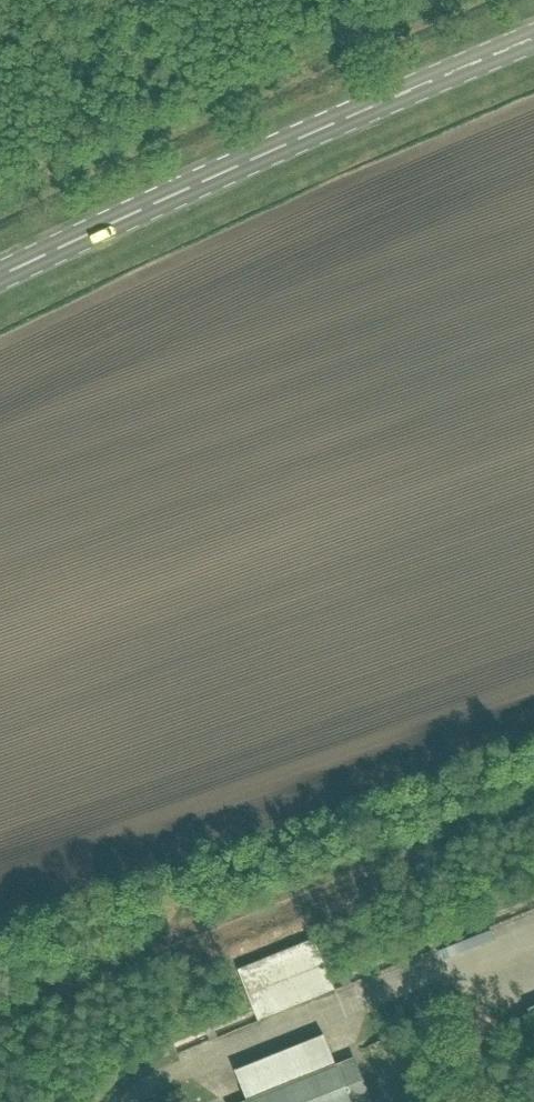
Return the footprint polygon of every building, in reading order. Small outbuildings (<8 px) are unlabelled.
[(337,1066),(249,1101),(246,1101),(372,1101),(354,1059),(337,1066)]
